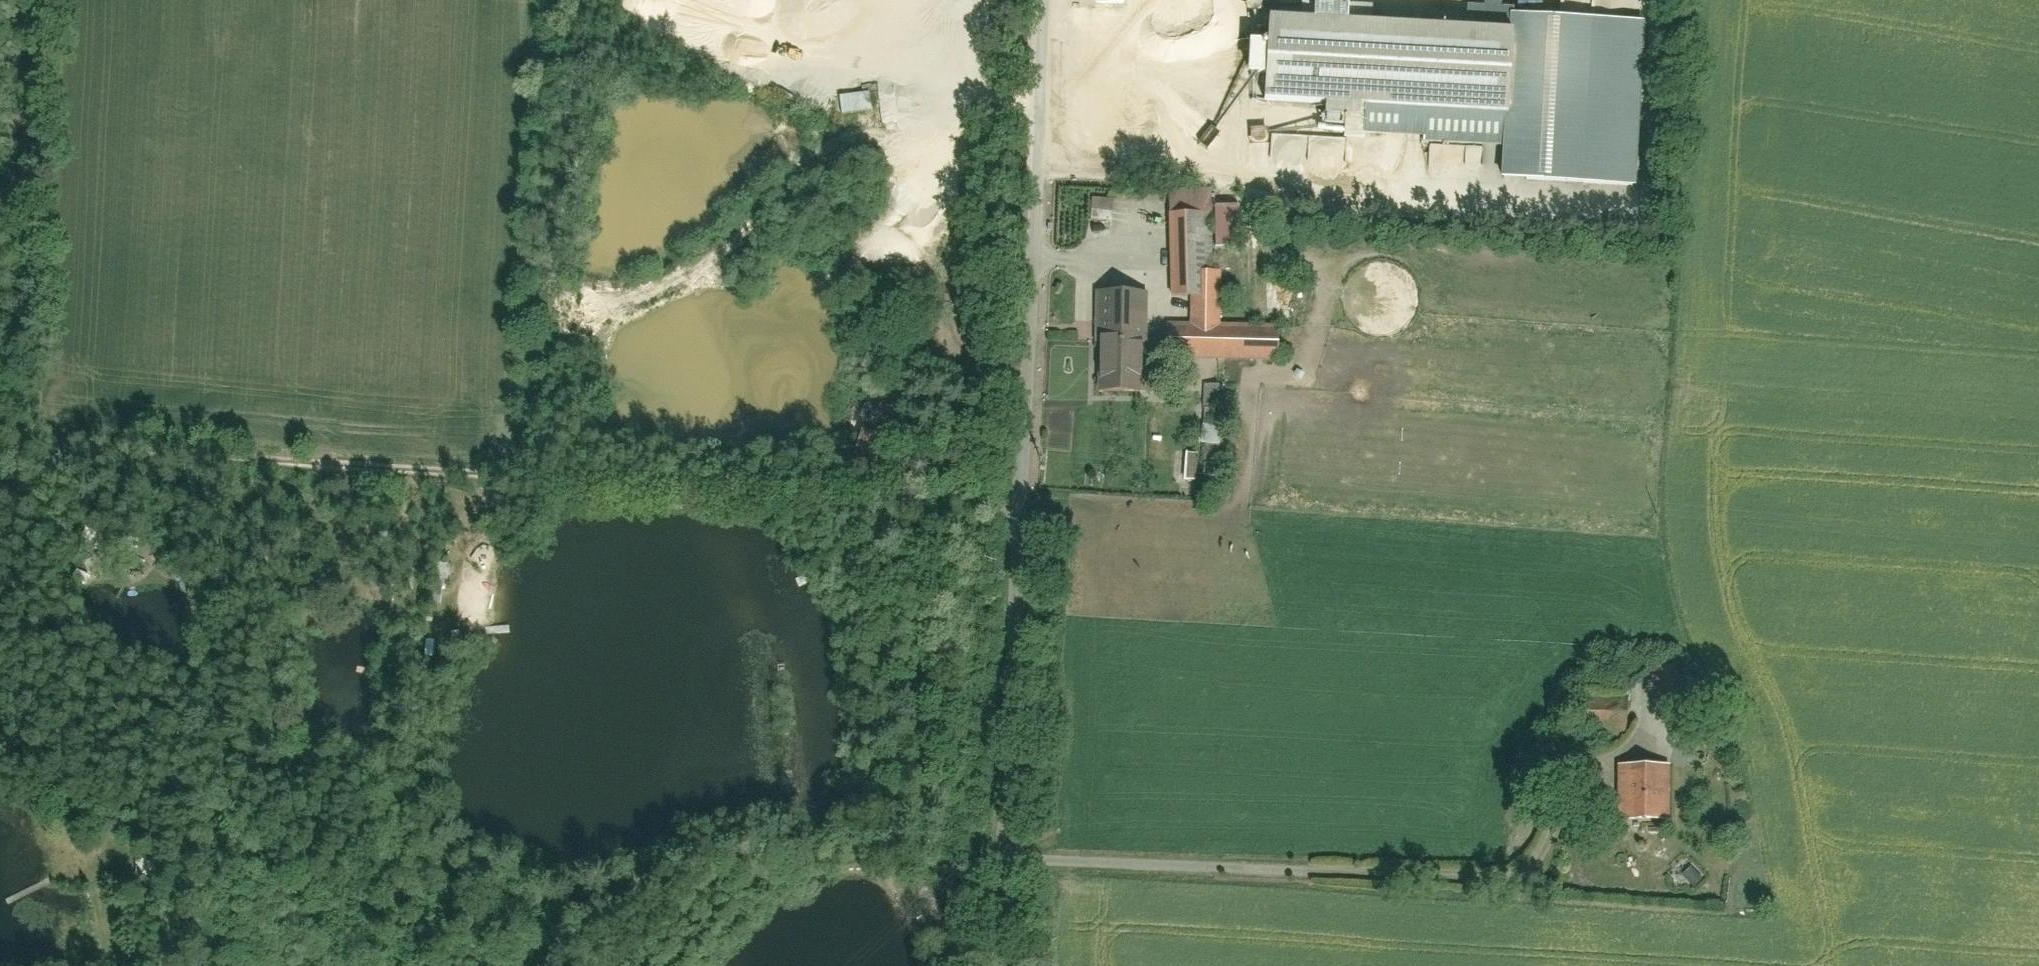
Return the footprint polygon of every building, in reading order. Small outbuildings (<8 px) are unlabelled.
[(1097,10),(1129,9),(1129,0),(1097,0),(1097,10)] [(1319,24),(1272,21),(1267,98),(1369,104),(1367,142),(1500,149),(1498,177),(1640,185),(1649,22),(1509,14),(1508,34),(1355,26),(1357,0),(1321,0),(1319,24)] [(840,99),(842,119),(875,116),(873,95),(840,99)] [(1221,248),(1250,246),(1248,207),(1219,208),(1221,248)] [(1191,298),(1191,324),(1175,323),(1175,364),(1279,367),(1280,327),(1224,326),(1225,274),(1206,274),(1207,218),(1170,217),(1168,298),(1191,298)] [(1094,297),(1095,396),(1144,395),(1143,297),(1094,297)] [(1584,697),(1584,729),(1634,729),(1634,697),(1584,697)] [(1626,767),(1622,826),(1679,829),(1683,770),(1626,767)]
